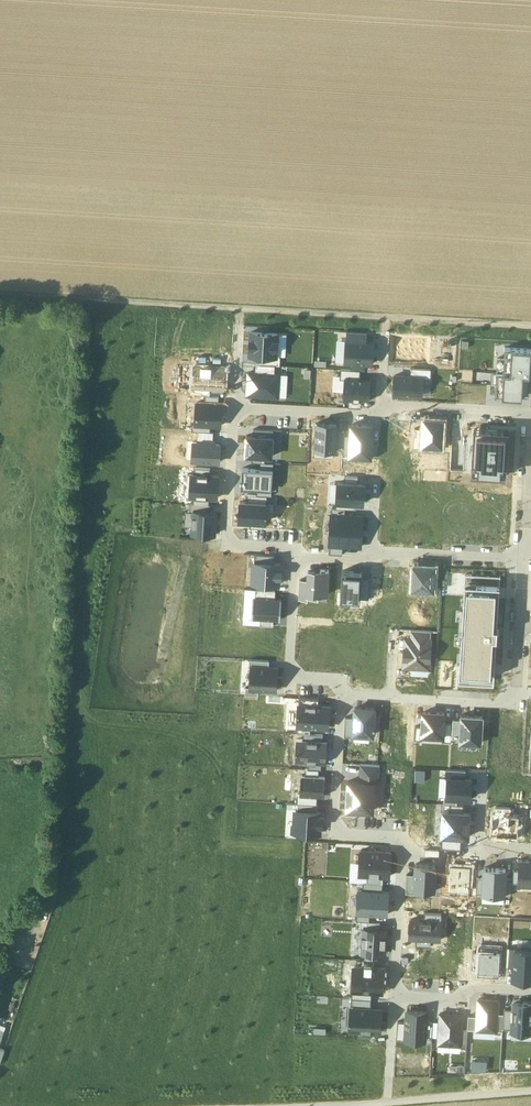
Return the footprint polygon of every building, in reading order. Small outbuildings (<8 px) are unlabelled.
[(261,355),(277,356),(277,355),(278,333),(251,331),(250,354),(261,355)] [(367,332),(347,331),(347,340),(367,341),(367,332)] [(365,363),(372,364),(373,342),(367,341),(347,340),(345,362),(352,362),(365,363)] [(496,388),(522,390),(523,374),(530,374),(530,355),(530,349),(505,347),(504,358),(498,357),(496,388)] [(277,356),(261,355),(260,364),(275,364),(280,365),(280,356),(277,355),(277,356)] [(256,363),(255,372),(275,373),(275,364),(260,364),(256,363)] [(195,366),(193,387),(211,388),(224,389),(225,367),(195,366)] [(341,368),(340,379),(344,379),(344,377),(360,378),(361,370),(351,369),(341,368)] [(424,376),(425,368),(411,368),(411,375),(424,376)] [(278,396),(279,373),(275,373),(255,372),(249,372),(248,381),(249,381),(249,385),(248,385),(247,394),(278,396)] [(424,376),(411,375),(395,374),(394,394),(423,395),(424,376)] [(360,378),(344,377),(344,379),(343,399),(349,399),(362,400),(370,401),(371,379),(360,378)] [(495,395),(522,397),(522,390),(496,388),(495,395)] [(205,394),(205,402),(219,403),(219,395),(211,395),(205,394)] [(362,400),(349,399),(348,407),(361,408),(362,400)] [(196,423),(211,424),(221,425),(222,403),(219,403),(205,402),(197,402),(196,423)] [(423,444),(442,446),(444,420),(424,418),(424,429),(423,444)] [(198,430),(211,431),(211,424),(196,423),(192,422),(192,430),(198,430)] [(336,449),(337,430),(337,423),(317,422),(317,430),(316,430),(315,449),(326,449),(326,448),(336,449)] [(373,425),(351,425),(351,435),(351,455),(372,456),(372,444),(373,425)] [(414,447),(423,448),(423,444),(424,429),(415,428),(415,432),(414,447)] [(507,476),(510,430),(474,428),(471,474),(507,476)] [(211,431),(198,430),(197,441),(204,441),(204,438),(213,439),(214,431),(211,431)] [(336,449),(343,449),(344,430),(337,430),(336,449)] [(406,452),(413,452),(414,447),(415,432),(408,432),(406,452)] [(272,455),(273,436),(253,434),(247,434),(246,454),(252,454),(266,455),(272,455)] [(197,441),(194,441),(193,459),(219,461),(220,443),(213,443),(213,439),(204,438),(204,441),(197,441)] [(257,487),(271,488),(272,469),(242,467),(241,486),(257,487)] [(189,495),(193,495),(209,497),(218,497),(219,474),(210,473),(199,472),(190,472),(189,495)] [(345,482),(338,481),(337,501),(357,502),(363,502),(365,483),(358,482),(345,482)] [(257,487),(257,494),(268,495),(272,495),(272,488),(271,488),(257,487)] [(248,493),(247,501),(267,502),(268,495),(257,494),(248,493)] [(267,511),(267,502),(247,501),(241,501),(240,507),(241,507),(241,513),(240,513),(240,519),(251,520),(264,521),(266,521),(266,513),(267,513),(267,511)] [(193,510),(210,511),(211,503),(191,502),(190,510),(193,510)] [(192,532),(215,533),(217,511),(210,511),(193,510),(192,532)] [(345,514),(332,513),(330,544),(343,545),(361,546),(363,515),(345,514)] [(343,545),(330,544),(330,553),(343,553),(343,545)] [(255,553),(255,561),(275,562),(275,554),(255,553)] [(255,561),(254,561),(252,582),(280,583),(280,577),(281,577),(281,569),(280,569),(281,563),(275,562),(255,561)] [(433,589),(435,566),(414,565),(413,588),(433,589)] [(328,593),(329,569),(321,569),(321,571),(309,570),(308,579),(307,594),(308,594),(318,595),(318,593),(328,593)] [(361,598),(362,578),(362,571),(342,570),(341,600),(361,601),(361,598)] [(361,598),(369,598),(370,578),(362,578),(361,598)] [(308,579),(300,579),(299,598),(308,599),(308,594),(307,594),(308,579)] [(458,683),(493,685),(499,585),(465,582),(458,683)] [(276,590),(256,589),(255,596),(275,598),(276,590)] [(275,598),(255,596),(254,596),(252,617),(261,618),(274,619),(281,619),(282,598),(275,598)] [(431,639),(431,631),(414,629),(411,629),(411,638),(431,639)] [(429,667),(431,639),(411,638),(405,638),(404,666),(406,666),(429,667)] [(250,687),(250,688),(259,688),(276,689),(278,668),(269,667),(252,666),(252,667),(250,687)] [(250,687),(246,686),(246,694),(259,695),(259,688),(250,688),(250,687)] [(299,704),(298,726),(311,727),(328,728),(330,706),(319,705),(299,704)] [(353,734),(373,735),(374,728),(381,729),(381,716),(375,715),(375,709),(355,708),(354,717),(353,734)] [(422,734),(443,736),(444,722),(445,713),(423,711),(422,726),(422,734)] [(461,714),(461,720),(460,739),(460,741),(482,743),(483,715),(461,714)] [(353,734),(354,717),(346,717),(345,736),(353,736),(353,734)] [(453,723),(452,738),(460,739),(461,720),(453,719),(453,723)] [(451,742),(452,738),(453,723),(444,722),(443,736),(443,742),(451,742)] [(295,762),(326,763),(327,742),(323,741),(304,740),(297,740),(295,762)] [(380,766),(361,764),(360,782),(375,783),(379,783),(380,766)] [(446,777),(448,777),(465,778),(466,770),(446,769),(446,777)] [(306,776),(301,776),(300,795),(318,797),(324,797),(326,777),(319,777),(306,776)] [(465,778),(448,777),(446,798),(458,798),(471,799),(472,779),(465,778)] [(375,783),(360,782),(348,781),(347,810),(373,811),(375,783)] [(317,805),(318,797),(300,795),(298,795),(297,804),(317,805)] [(451,804),(451,812),(463,813),(464,805),(457,805),(451,804)] [(494,806),(492,841),(510,842),(510,837),(512,814),(512,808),(494,806)] [(297,811),(295,810),(294,832),(319,834),(321,812),(317,812),(297,811)] [(451,812),(444,811),(442,836),(462,837),(468,837),(470,813),(463,813),(451,812)] [(525,814),(512,814),(510,837),(524,838),(525,814)] [(462,837),(442,836),(441,848),(461,850),(462,837)] [(367,875),(383,876),(390,877),(392,852),(360,850),(359,875),(367,875)] [(521,860),(519,883),(530,884),(530,861),(521,860)] [(415,888),(435,889),(435,882),(436,865),(416,864),(416,875),(415,888)] [(506,869),(484,867),(482,894),(504,896),(506,878),(506,869)] [(367,883),(383,884),(383,876),(367,875),(367,883)] [(415,888),(416,875),(407,875),(406,894),(415,894),(415,888)] [(363,882),(363,891),(382,892),(383,884),(367,883),(363,882)] [(363,891),(358,890),(357,913),(370,914),(388,915),(389,892),(382,892),(363,891)] [(370,914),(357,913),(357,921),(370,922),(370,914)] [(409,939),(415,939),(432,940),(440,941),(441,921),(424,920),(411,919),(409,939)] [(363,929),(361,953),(365,953),(379,954),(385,955),(387,930),(380,930),(367,929),(363,929)] [(479,947),(479,953),(478,970),(478,972),(498,973),(499,948),(479,947)] [(530,979),(530,949),(515,948),(514,967),(514,978),(530,979)] [(353,991),(372,992),(382,992),(384,969),(352,967),(351,991),(353,991)] [(352,998),(371,999),(372,992),(353,991),(352,998)] [(371,999),(352,998),(351,1011),(371,1012),(371,999)] [(497,1015),(498,1001),(479,1000),(478,1017),(477,1031),(496,1032),(497,1015)] [(514,1002),(513,1010),(512,1030),(512,1033),(530,1034),(530,1003),(514,1002)] [(371,1012),(351,1011),(350,1031),(381,1033),(382,1010),(371,1009),(371,1012)] [(512,1030),(513,1010),(504,1009),(504,1015),(503,1030),(512,1030)] [(405,1040),(425,1042),(427,1013),(407,1012),(407,1023),(405,1040)] [(462,1016),(440,1014),(438,1044),(460,1046),(462,1016)] [(478,1017),(469,1016),(468,1030),(477,1031),(478,1017)] [(407,1023),(398,1023),(397,1040),(405,1040),(407,1023)]
